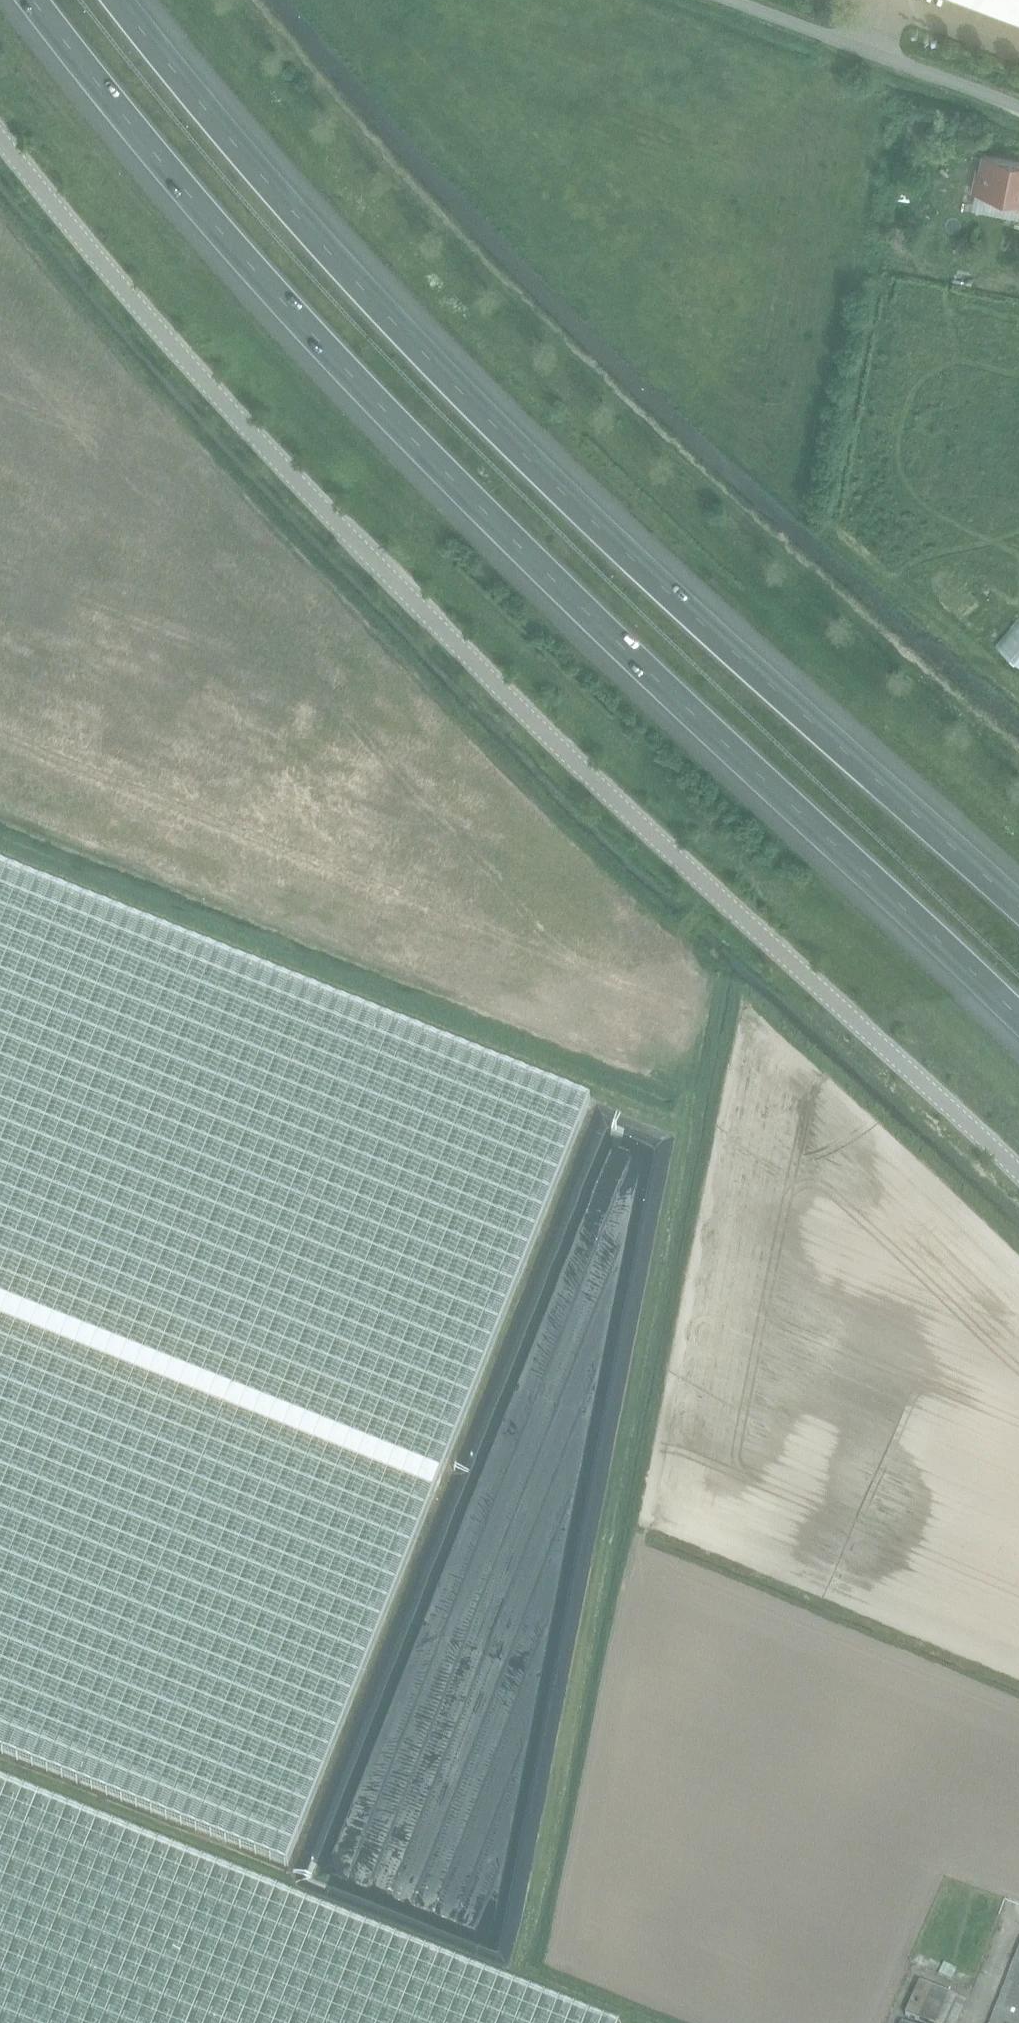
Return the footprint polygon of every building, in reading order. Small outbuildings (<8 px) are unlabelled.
[(1018,19),(1018,0),(967,0),(1018,19)] [(1018,200),(1018,162),(1012,160),(1010,159),(1009,160),(983,155),(980,171),(976,170),(972,191),(983,193),(1002,197),(1002,198),(1004,198),(1018,200)] [(288,1865),(591,1101),(0,867),(0,1751),(288,1865)] [(0,1779),(0,2022),(616,2022),(0,1779)] [(990,2022),(1018,2022),(1018,1947),(990,2022)] [(973,2022),(981,1999),(968,1995),(973,1981),(934,1969),(922,2007),(973,2022)]
